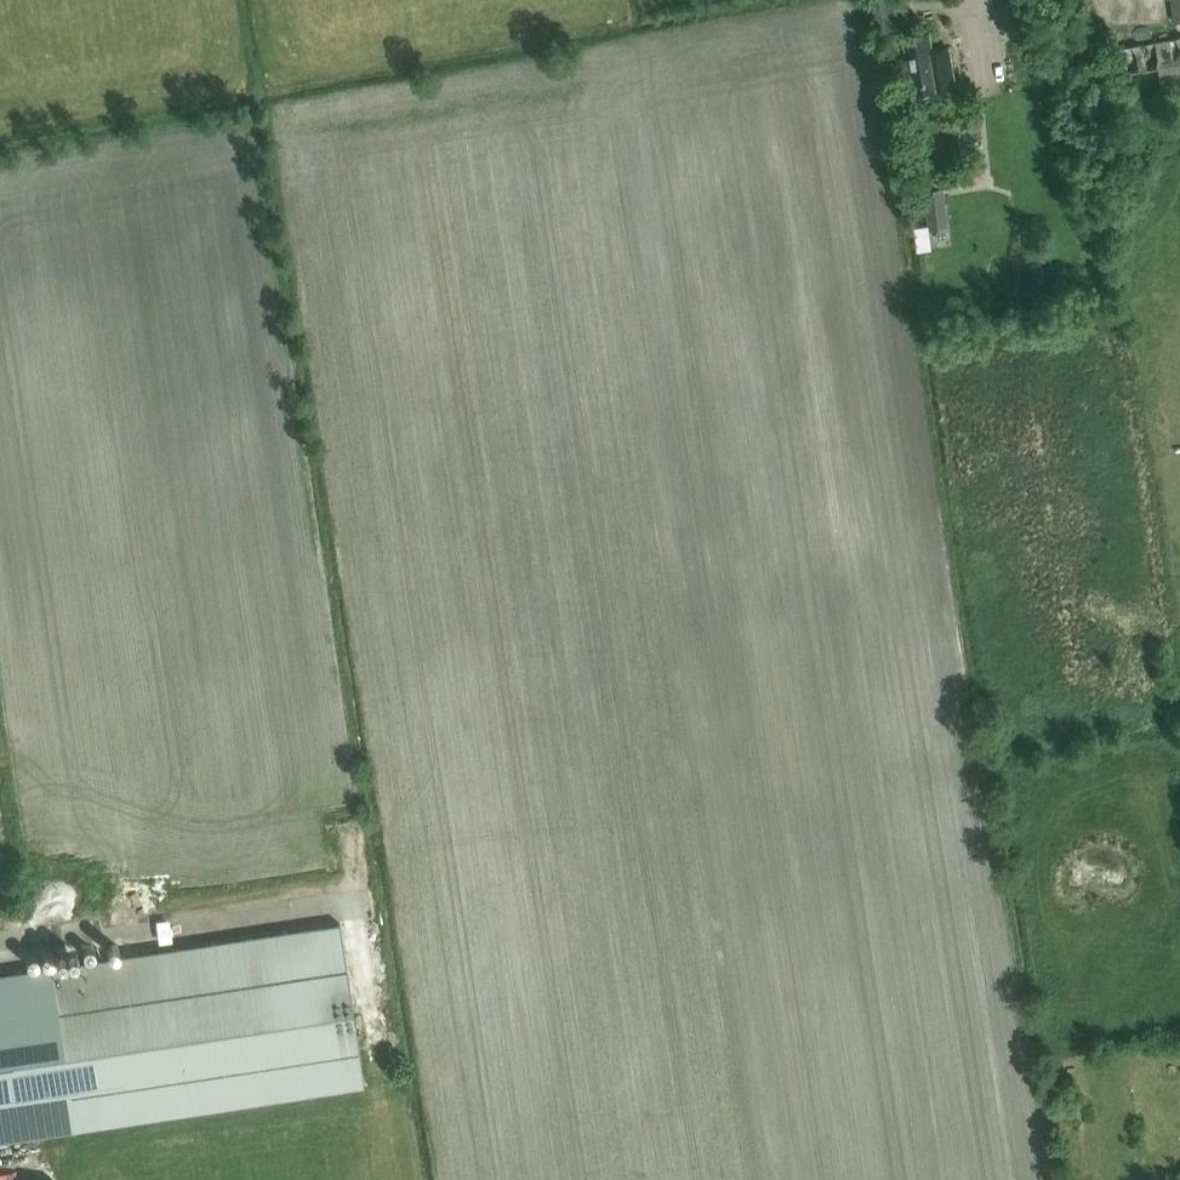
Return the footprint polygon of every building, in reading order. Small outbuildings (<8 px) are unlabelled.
[(950,48),(940,49),(935,50),(932,30),(907,34),(910,54),(905,55),(912,99),(947,94),(945,86),(956,84),(950,48)] [(1101,51),(1105,74),(1158,65),(1164,99),(1179,96),(1179,37),(1101,51)] [(933,224),(954,223),(952,185),(931,186),(933,224)] [(364,1085),(339,923),(0,974),(0,1140),(364,1085)]
